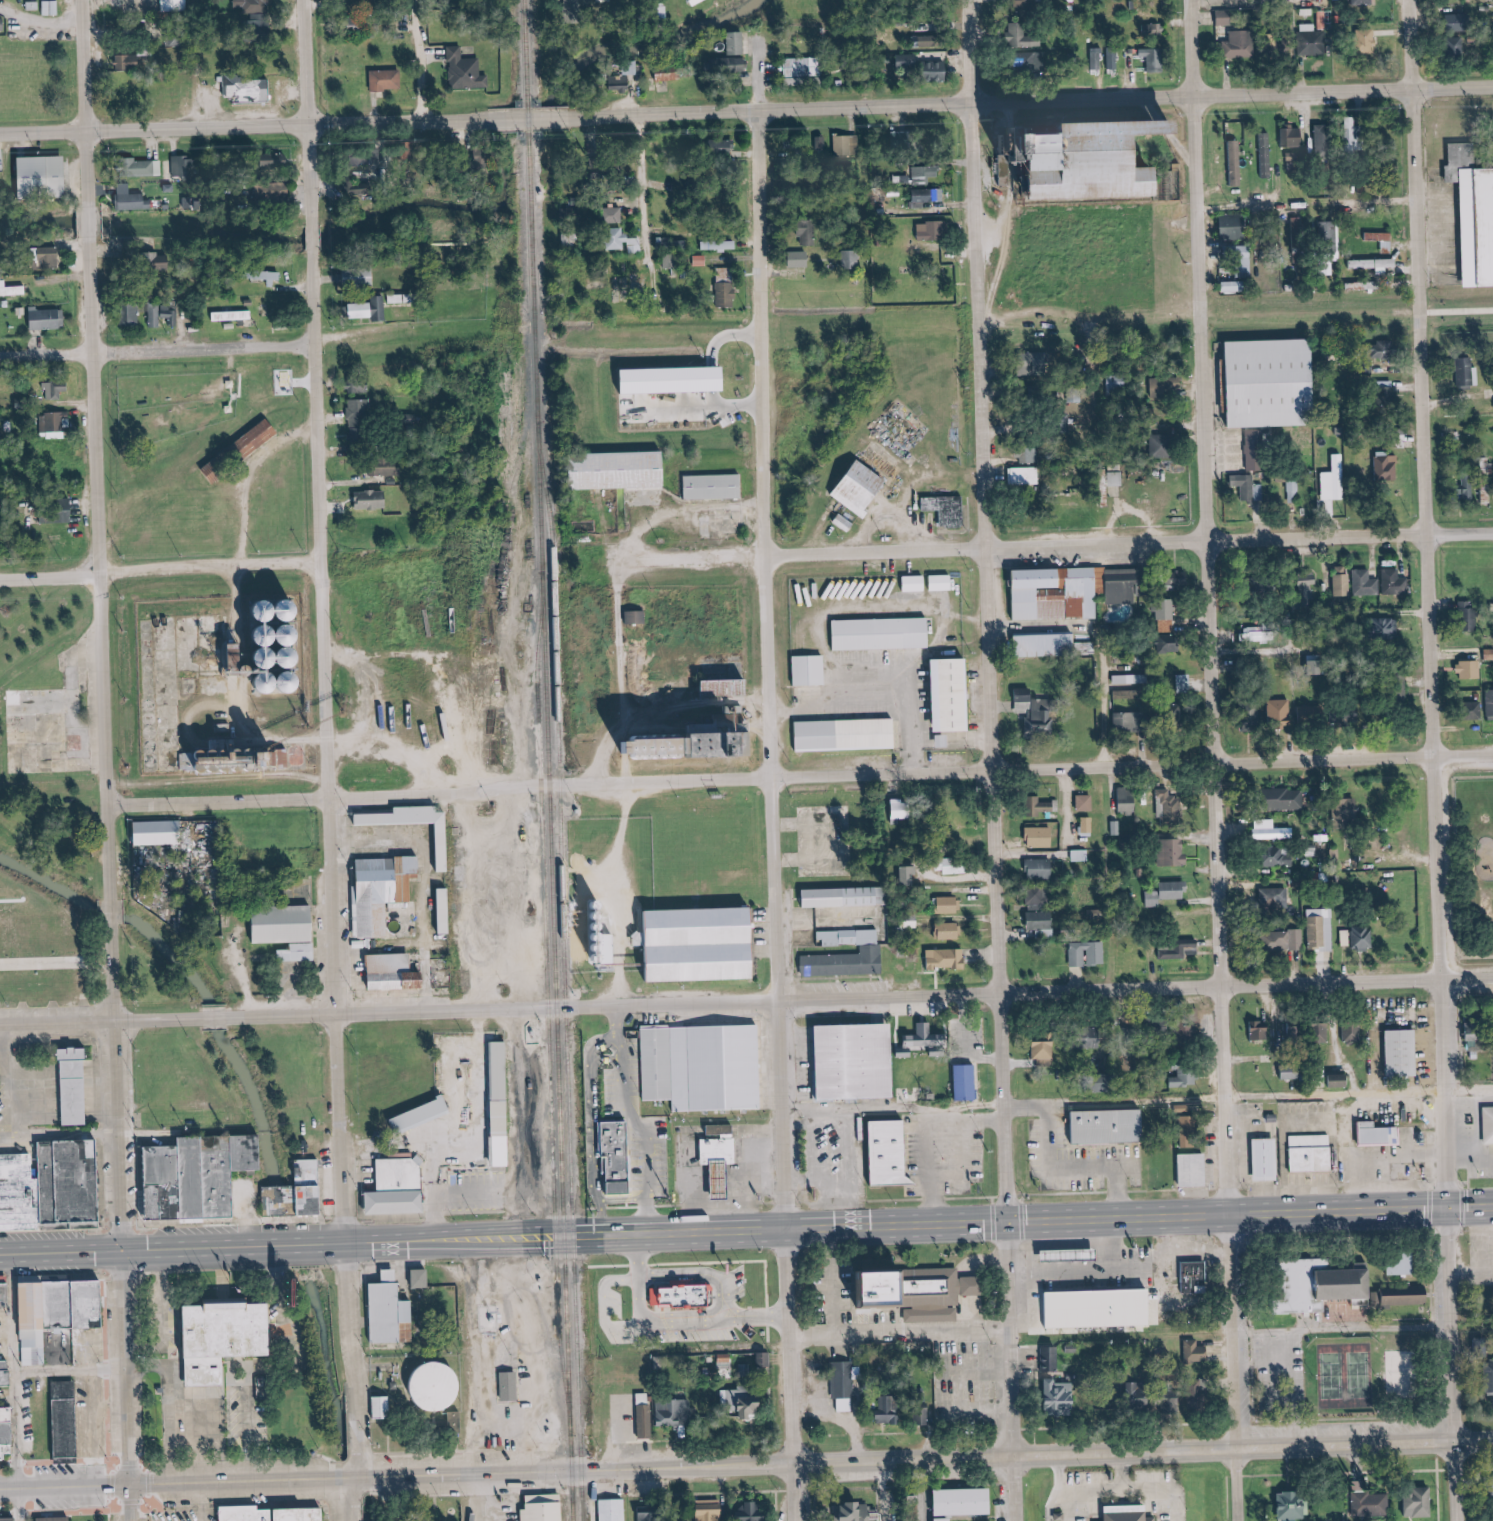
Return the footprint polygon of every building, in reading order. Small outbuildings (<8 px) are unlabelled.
[(60,15),(60,0),(55,0),(45,0),(45,15),(60,15)] [(189,10),(189,0),(163,0),(163,11),(189,10)] [(245,7),(245,13),(271,12),(271,0),(235,0),(236,8),(245,7)] [(40,1),(29,1),(29,9),(40,9),(40,1)] [(1219,25),(1237,26),(1238,12),(1219,11),(1219,25)] [(1142,24),(1142,35),(1165,35),(1164,24),(1142,24)] [(1361,30),(1362,54),(1378,53),(1377,29),(1361,30)] [(746,31),(730,31),(730,54),(746,54),(746,31)] [(1043,31),(1013,31),(1013,47),(1043,46),(1043,31)] [(1255,31),(1232,31),(1233,41),(1227,41),(1227,58),(1255,57),(1255,31)] [(921,46),(944,45),(944,33),(920,34),(921,46)] [(464,46),(451,46),(450,88),(490,88),(490,74),(482,74),(482,58),(464,58),(464,46)] [(1119,70),(1120,49),(1107,48),(1106,70),(1119,70)] [(1139,48),(1139,57),(1148,57),(1147,71),(1162,72),(1163,49),(1139,48)] [(1090,49),(1090,70),(1100,70),(1101,49),(1090,49)] [(116,72),(142,72),(141,54),(116,54),(116,72)] [(919,61),(918,54),(899,54),(899,76),(951,76),(950,61),(919,61)] [(716,74),(749,73),(748,57),(715,59),(716,74)] [(787,77),(823,77),(823,57),(786,58),(787,77)] [(633,88),(633,73),(639,73),(639,62),(625,62),(625,76),(615,76),(615,89),(633,88)] [(373,90),(404,90),(404,70),(372,71),(373,90)] [(660,73),(660,81),(684,80),(683,72),(660,73)] [(272,102),(271,76),(225,77),(225,97),(235,97),(236,103),(272,102)] [(1029,201),(1164,201),(1163,158),(1137,158),(1136,132),(1178,132),(1178,109),(1008,110),(1008,187),(1019,187),(1018,155),(1029,154),(1029,201)] [(1316,151),(1333,151),(1334,125),(1317,124),(1316,151)] [(1281,147),(1305,148),(1306,127),(1282,126),(1281,147)] [(894,145),(911,144),(910,130),(893,131),(894,145)] [(1270,133),(1259,133),(1260,178),(1271,178),(1270,133)] [(837,155),(854,155),(853,135),(837,136),(837,155)] [(718,141),(718,151),(737,150),(737,140),(718,141)] [(1229,187),(1243,186),(1242,141),(1228,141),(1229,187)] [(378,153),(354,154),(354,165),(379,164),(378,153)] [(17,157),(18,195),(70,193),(69,155),(17,157)] [(173,156),(173,173),(180,173),(179,181),(194,182),(194,180),(201,180),(201,156),(173,156)] [(137,176),(163,175),(162,160),(136,161),(137,176)] [(914,166),(914,178),(942,178),(942,166),(914,166)] [(1472,284),(1492,283),(1492,168),(1469,170),(1472,284)] [(260,202),(293,200),(292,182),(259,184),(260,202)] [(120,210),(151,209),(151,193),(132,194),(131,183),(119,183),(120,210)] [(938,189),(912,188),(912,208),(926,209),(927,202),(937,202),(938,189)] [(624,207),(603,208),(603,223),(624,223),(624,207)] [(1221,240),(1252,239),(1252,215),(1221,215),(1221,240)] [(1293,218),(1295,246),(1305,246),(1303,217),(1293,218)] [(802,244),(824,243),(823,221),(801,222),(802,244)] [(920,222),(921,240),(947,239),(946,221),(920,222)] [(1320,240),(1339,241),(1340,222),(1321,222),(1320,240)] [(1383,253),(1393,253),(1394,233),(1368,233),(1368,241),(1384,241),(1383,253)] [(739,249),(738,240),(704,241),(704,250),(739,249)] [(1253,246),(1228,246),(1228,269),(1238,269),(1238,278),(1253,278),(1253,246)] [(61,266),(61,247),(43,247),(44,266),(61,266)] [(845,268),(859,268),(859,249),(844,249),(845,268)] [(811,267),(811,252),(796,252),(796,267),(811,267)] [(1400,259),(1352,260),(1352,269),(1379,268),(1379,275),(1389,275),(1389,267),(1400,267),(1400,259)] [(377,285),(377,267),(348,267),(347,285),(377,285)] [(736,305),(735,267),(718,268),(719,306),(736,305)] [(275,287),(276,280),(282,280),(283,270),(251,269),(251,279),(269,280),(269,287),(275,287)] [(8,286),(8,280),(0,280),(0,296),(28,295),(27,286),(8,286)] [(1249,291),(1249,282),(1227,282),(1227,292),(1249,291)] [(375,302),(352,303),(352,318),(375,318),(375,302)] [(164,326),(187,324),(185,303),(132,305),(133,323),(145,322),(145,327),(164,326)] [(32,330),(67,328),(66,308),(31,309),(32,330)] [(214,312),(215,321),(254,320),(254,310),(214,312)] [(1233,337),(1236,430),(1326,426),(1321,335),(1233,337)] [(1049,352),(1032,352),(1033,374),(1050,374),(1049,352)] [(1460,387),(1477,386),(1476,358),(1459,359),(1460,387)] [(628,392),(731,390),(731,366),(628,368),(628,392)] [(1152,378),(1152,401),(1170,401),(1170,389),(1181,389),(1181,378),(1152,378)] [(368,379),(348,379),(349,392),(369,392),(368,379)] [(44,383),(44,400),(62,399),(62,391),(69,391),(69,382),(44,383)] [(370,399),(349,399),(350,438),(371,438),(370,399)] [(71,411),(47,412),(47,429),(72,428),(71,411)] [(209,466),(223,483),(288,432),(275,415),(209,466)] [(1018,463),(1039,463),(1039,444),(1018,444),(1018,463)] [(1246,447),(1247,471),(1263,470),(1262,446),(1246,447)] [(565,454),(565,489),(659,487),(659,452),(565,454)] [(1322,472),(1323,500),(1345,499),(1344,454),(1334,454),(1334,472),(1322,472)] [(1399,479),(1398,454),(1377,454),(1377,480),(1399,479)] [(836,496),(866,518),(893,481),(863,460),(836,496)] [(365,461),(364,475),(400,476),(401,463),(365,461)] [(1040,467),(1011,467),(1011,485),(1040,484),(1040,467)] [(1125,486),(1125,472),(1110,472),(1110,486),(1125,486)] [(1233,475),(1233,486),(1243,486),(1243,501),(1264,501),(1263,484),(1255,484),(1255,474),(1233,475)] [(681,476),(682,500),(738,498),(737,475),(681,476)] [(357,490),(357,508),(389,509),(390,491),(357,490)] [(966,496),(925,497),(926,511),(944,510),(944,528),(966,527),(966,496)] [(44,524),(76,520),(73,500),(58,502),(59,511),(43,513),(44,524)] [(1334,596),(1350,596),(1349,566),(1333,566),(1334,596)] [(1100,618),(1099,567),(1069,568),(1069,588),(1067,588),(1066,568),(1016,570),(1017,611),(1012,611),(1013,620),(1100,618)] [(1137,603),(1136,568),(1108,569),(1109,604),(1137,603)] [(1410,593),(1410,578),(1400,578),(1399,568),(1382,568),(1383,594),(1410,593)] [(1370,569),(1353,570),(1353,595),(1380,595),(1380,579),(1370,579),(1370,569)] [(1322,586),(1322,572),(1304,571),(1304,585),(1322,586)] [(925,576),(925,591),(946,590),(946,575),(925,576)] [(920,576),(920,591),(899,592),(898,577),(920,576)] [(1156,619),(1180,619),(1181,601),(1157,600),(1156,619)] [(626,611),(627,624),(647,623),(646,611),(626,611)] [(1398,617),(1374,618),(1375,639),(1399,639),(1398,617)] [(923,618),(827,621),(828,651),(924,648),(923,618)] [(1078,656),(1077,633),(1019,634),(1019,657),(1078,656)] [(788,657),(789,686),(820,685),(819,656),(788,657)] [(962,659),(927,660),(929,733),(964,732),(962,659)] [(1482,661),(1460,661),(1460,679),(1482,679),(1482,661)] [(1178,674),(1178,692),(1193,692),(1193,674),(1178,674)] [(752,697),(752,680),(711,679),(710,695),(752,697)] [(1030,713),(1031,730),(1058,728),(1057,699),(1045,699),(1045,689),(1016,690),(1016,713),(1030,713)] [(1268,724),(1293,723),(1292,699),(1267,700),(1268,724)] [(1317,706),(1298,707),(1298,722),(1317,721),(1317,706)] [(760,754),(759,730),(745,731),(744,712),(717,713),(718,723),(693,724),(693,734),(631,736),(632,741),(623,741),(623,754),(632,753),(633,759),(760,754)] [(891,719),(791,722),(792,751),(892,748),(891,719)] [(942,735),(930,736),(930,748),(942,747),(942,735)] [(268,770),(268,759),(259,759),(258,748),(182,752),(183,773),(268,770)] [(274,751),(274,766),(290,766),(290,751),(274,751)] [(1118,813),(1138,813),(1138,788),(1117,788),(1118,813)] [(1173,788),(1161,789),(1161,815),(1165,815),(1165,825),(1186,825),(1185,793),(1173,794),(1173,788)] [(1095,795),(1079,795),(1079,811),(1095,811),(1095,795)] [(1056,813),(1056,802),(1039,802),(1039,796),(1030,796),(1030,814),(1056,813)] [(1337,799),(1337,821),(1362,821),(1362,799),(1337,799)] [(916,800),(893,800),(893,819),(916,818),(916,800)] [(453,872),(451,806),(400,807),(400,813),(355,814),(355,824),(440,823),(441,872),(453,872)] [(1296,837),(1296,828),(1277,829),(1277,819),(1256,820),(1257,839),(1296,837)] [(139,822),(140,845),(186,844),(185,821),(139,822)] [(1120,834),(1119,821),(1112,822),(1112,834),(1120,834)] [(1028,828),(1028,847),(1055,847),(1055,827),(1028,828)] [(1188,839),(1165,839),(1165,865),(1188,866),(1188,839)] [(1267,866),(1295,867),(1296,849),(1268,848),(1267,866)] [(1073,850),(1074,861),(1090,861),(1089,850),(1073,850)] [(367,859),(370,937),(395,936),(394,904),(418,903),(417,872),(427,872),(426,857),(367,859)] [(968,873),(968,859),(947,860),(947,874),(968,873)] [(1032,878),(1055,879),(1056,859),(1026,859),(1026,866),(1032,866),(1032,878)] [(904,885),(918,885),(917,866),(903,867),(904,885)] [(1188,899),(1188,882),(1163,882),(1162,892),(1146,891),(1145,906),(1162,906),(1162,899),(1188,899)] [(804,889),(804,907),(884,905),(883,887),(804,889)] [(454,933),(453,888),(441,888),(442,934),(454,933)] [(1263,888),(1263,909),(1288,909),(1288,888),(1263,888)] [(1049,890),(1027,890),(1027,907),(1048,908),(1049,890)] [(939,914),(962,913),(962,897),(939,897),(939,914)] [(590,962),(615,963),(617,901),(591,900),(590,962)] [(261,907),(262,944),(299,943),(324,943),(323,905),(261,907)] [(646,982),(763,979),(762,907),(644,910),(646,982)] [(1309,948),(1324,948),(1324,951),(1334,951),(1334,908),(1309,909),(1309,948)] [(1056,911),(1027,912),(1028,929),(1056,928),(1056,911)] [(963,939),(963,923),(939,923),(940,939),(963,939)] [(1375,949),(1375,926),(1351,926),(1352,949),(1375,949)] [(822,945),(881,944),(880,929),(822,931),(822,945)] [(1350,929),(1342,930),(1342,945),(1351,945),(1350,929)] [(1272,950),(1304,950),(1303,930),(1272,931),(1272,950)] [(1106,964),(1106,942),(1071,943),(1072,967),(1088,966),(1088,964),(1106,964)] [(288,949),(288,962),(324,961),(324,943),(299,943),(299,949),(288,949)] [(1162,958),(1200,957),(1200,943),(1161,945),(1162,958)] [(861,954),(801,955),(801,976),(884,974),(884,945),(861,945),(861,954)] [(926,950),(926,969),(967,968),(967,949),(926,950)] [(376,957),(377,990),(433,988),(431,955),(376,957)] [(1492,1040),(1492,1016),(1471,1015),(1469,1057),(1492,1058),(1492,1040)] [(823,1094),(900,1092),(898,1018),(821,1021),(823,1094)] [(1201,1019),(1184,1019),(1183,1039),(1200,1040),(1201,1019)] [(1364,1040),(1364,1019),(1342,1020),(1343,1041),(1364,1040)] [(1271,1020),(1250,1021),(1251,1041),(1271,1040),(1271,1020)] [(650,1026),(653,1107),(681,1106),(682,1117),(768,1113),(766,1021),(650,1026)] [(1307,1022),(1287,1023),(1288,1041),(1308,1040),(1307,1022)] [(901,1057),(941,1054),(940,1046),(944,1046),(943,1033),(933,1034),(932,1023),(912,1024),(913,1034),(899,1035),(901,1057)] [(1425,1030),(1395,1031),(1396,1076),(1425,1076),(1425,1030)] [(499,1039),(516,1039),(517,1164),(500,1164),(499,1039)] [(1056,1063),(1057,1042),(1034,1041),(1033,1062),(1056,1063)] [(90,1125),(88,1048),(64,1048),(66,1126),(90,1125)] [(979,1100),(978,1065),(957,1065),(958,1101),(979,1100)] [(1176,1085),(1200,1085),(1200,1066),(1175,1066),(1176,1085)] [(1330,1075),(1329,1085),(1353,1086),(1354,1075),(1330,1075)] [(400,1117),(407,1133),(459,1110),(451,1094),(400,1117)] [(1288,1106),(1291,1174),(1349,1173),(1347,1105),(1288,1106)] [(1079,1109),(1080,1142),(1150,1140),(1149,1107),(1079,1109)] [(1197,1117),(1182,1116),(1181,1138),(1196,1139),(1197,1117)] [(877,1118),(880,1186),(927,1184),(926,1180),(914,1171),(912,1117),(877,1118)] [(1366,1120),(1368,1147),(1407,1145),(1405,1124),(1384,1126),(1384,1119),(1366,1120)] [(609,1122),(610,1195),(635,1194),(634,1121),(609,1122)] [(153,1141),(155,1221),(243,1219),(242,1171),(270,1170),(270,1132),(187,1133),(187,1140),(153,1141)] [(710,1164),(745,1163),(745,1136),(709,1137),(710,1164)] [(1261,1137),(1262,1179),(1286,1179),(1285,1137),(1261,1137)] [(33,1140),(33,1148),(35,1223),(96,1221),(93,1138),(33,1140)] [(35,1230),(0,1231),(0,1149),(33,1148),(35,1230)] [(1215,1153),(1187,1153),(1188,1185),(1215,1184),(1215,1153)] [(374,1189),(375,1215),(432,1214),(431,1164),(422,1157),(386,1158),(387,1188),(374,1189)] [(305,1159),(328,1159),(329,1215),(306,1215),(305,1159)] [(293,1186),(266,1187),(267,1207),(272,1207),(272,1216),(294,1215),(293,1186)] [(1425,1259),(1426,1276),(1396,1276),(1395,1239),(1424,1239),(1425,1259)] [(1285,1313),(1285,1299),(1295,1299),(1295,1286),(1295,1271),(1284,1271),(1284,1258),(1337,1257),(1338,1266),(1363,1265),(1363,1260),(1375,1260),(1377,1302),(1338,1303),(1338,1312),(1285,1313)] [(1183,1261),(1182,1293),(1208,1294),(1208,1261),(1183,1261)] [(378,1280),(381,1346),(422,1344),(420,1298),(408,1298),(407,1267),(390,1268),(391,1280),(378,1280)] [(882,1269),(883,1304),(907,1303),(907,1321),(962,1320),(962,1295),(987,1294),(986,1276),(962,1276),(961,1267),(882,1269)] [(420,1268),(421,1289),(437,1289),(437,1268),(420,1268)] [(11,1307),(11,1277),(0,1277),(0,1307),(11,1307)] [(12,1280),(14,1365),(37,1365),(37,1330),(97,1328),(95,1278),(12,1280)] [(713,1281),(653,1288),(655,1310),(715,1304),(713,1281)] [(1089,1287),(1090,1328),(1156,1326),(1155,1285),(1089,1287)] [(1434,1286),(1434,1296),(1435,1307),(1391,1308),(1390,1286),(1434,1286)] [(716,1295),(704,1296),(705,1313),(716,1313),(716,1295)] [(228,1385),(227,1356),(279,1355),(277,1301),(189,1303),(191,1386),(228,1385)] [(1200,1341),(1185,1341),(1185,1363),(1212,1362),(1211,1345),(1200,1345),(1200,1341)] [(1041,1371),(1062,1371),(1063,1346),(1042,1346),(1041,1371)] [(13,1385),(12,1361),(0,1361),(0,1385),(13,1385)] [(834,1399),(839,1399),(839,1411),(855,1411),(853,1361),(833,1361),(834,1399)] [(425,1374),(431,1369),(438,1366),(446,1366),(454,1368),(460,1373),(465,1379),(467,1386),(467,1394),(464,1402),(459,1408),(453,1412),(445,1414),(437,1413),(429,1410),(424,1404),(420,1397),(419,1389),(420,1381),(425,1374)] [(509,1372),(510,1403),(526,1402),(525,1372),(509,1372)] [(1078,1382),(1058,1382),(1058,1377),(1049,1378),(1050,1416),(1075,1415),(1075,1403),(1079,1403),(1078,1382)] [(72,1382),(73,1457),(50,1458),(49,1383),(72,1382)] [(768,1389),(724,1390),(725,1402),(743,1401),(744,1419),(761,1418),(761,1411),(769,1411),(768,1389)] [(381,1394),(382,1419),(401,1419),(400,1394),(381,1394)] [(658,1425),(705,1426),(706,1400),(659,1399),(658,1425)] [(646,1403),(647,1439),(661,1440),(661,1404),(646,1403)] [(877,1423),(906,1422),(905,1405),(877,1406),(877,1423)] [(10,1460),(10,1444),(16,1444),(16,1407),(0,1407),(0,1460),(10,1460)] [(456,1431),(469,1431),(468,1415),(456,1414),(456,1431)] [(942,1485),(943,1513),(997,1515),(996,1485),(942,1485)] [(1403,1517),(1435,1516),(1434,1488),(1402,1489),(1403,1517)] [(569,1492),(535,1494),(536,1508),(530,1508),(531,1520),(571,1520),(569,1492)] [(1285,1492),(1283,1518),(1308,1519),(1309,1505),(1304,1505),(1305,1493),(1285,1492)] [(1353,1516),(1390,1515),(1390,1492),(1352,1493),(1353,1516)] [(626,1499),(601,1500),(602,1520),(627,1520),(626,1499)] [(725,1499),(697,1500),(698,1520),(725,1520),(725,1499)] [(1168,1512),(1157,1512),(1156,1499),(1112,1502),(1114,1520),(1101,1520),(1169,1520),(1168,1512)] [(760,1502),(737,1502),(737,1520),(768,1520),(768,1515),(760,1515),(760,1502)] [(874,1502),(846,1502),(845,1520),(874,1520),(874,1502)] [(224,1520),(276,1520),(276,1503),(224,1504),(224,1520)] [(328,1506),(329,1520),(280,1520),(279,1508),(328,1506)]
